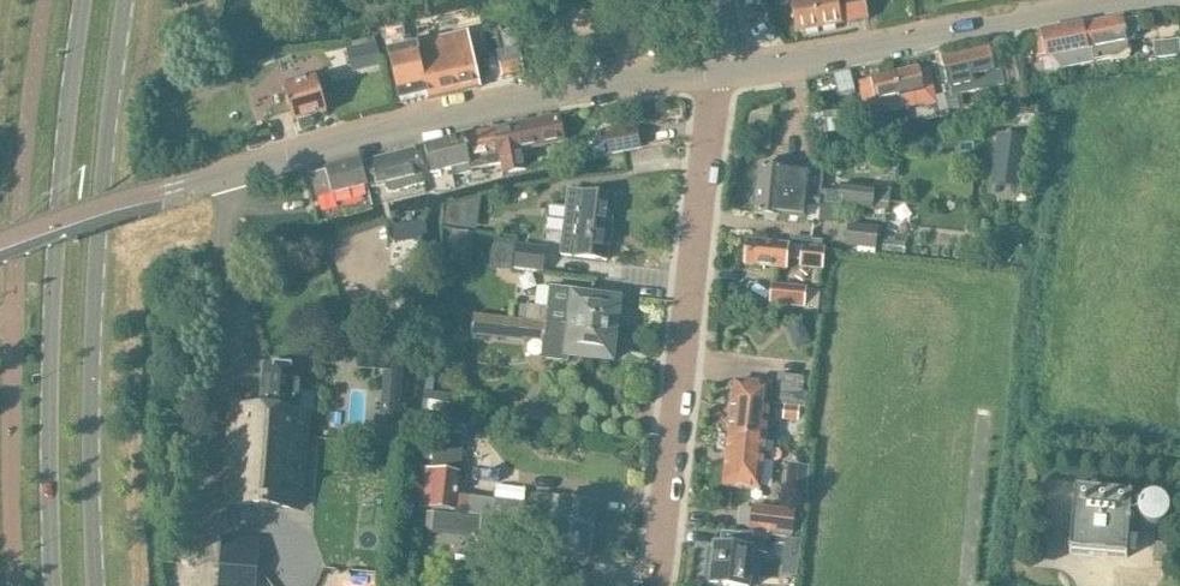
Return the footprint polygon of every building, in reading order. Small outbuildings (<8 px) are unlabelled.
[(796,32),(868,20),(864,0),(790,0),(796,32)] [(1086,23),(1093,62),(1109,59),(1109,60),(1129,57),(1127,42),(1128,42),(1123,16),(1086,23)] [(1093,62),(1086,23),(1041,32),(1043,43),(1037,44),(1039,55),(1045,53),(1046,57),(1056,55),(1059,69),(1093,63),(1093,62)] [(427,99),(480,87),(467,33),(415,45),(416,49),(390,55),(400,101),(426,95),(427,99)] [(1156,62),(1169,60),(1167,50),(1166,44),(1153,47),(1156,62)] [(1167,50),(1169,60),(1174,59),(1179,58),(1178,48),(1167,50)] [(964,54),(972,93),(1004,85),(1000,70),(992,72),(987,49),(964,54)] [(1012,84),(1027,80),(1020,51),(1005,54),(1012,84)] [(964,54),(943,59),(951,98),(947,99),(949,111),(963,108),(960,96),(972,93),(964,54)] [(894,72),(902,108),(935,101),(928,67),(919,69),(918,66),(894,72)] [(866,117),(902,108),(894,72),(870,77),(870,79),(859,82),(866,117)] [(292,123),(326,113),(316,80),(283,90),(292,123)] [(492,129),(499,164),(502,175),(525,170),(521,150),(563,141),(558,116),(492,129)] [(827,116),(812,118),(815,133),(829,131),(827,116)] [(605,134),(609,154),(640,148),(636,128),(605,134)] [(470,170),(499,164),(492,129),(462,135),(462,136),(424,146),(431,174),(450,170),(452,177),(470,173),(470,170)] [(387,193),(424,184),(415,148),(364,161),(371,187),(385,184),(387,193)] [(317,198),(367,186),(361,161),(326,170),(311,174),(317,198)] [(757,189),(820,196),(820,202),(838,204),(872,207),(874,189),(840,185),(840,193),(821,191),(823,173),(759,166),(757,189)] [(806,220),(807,206),(819,207),(820,202),(820,196),(757,189),(754,214),(764,216),(764,220),(775,221),(776,217),(806,220)] [(563,233),(560,255),(607,261),(610,233),(614,196),(582,193),(568,191),(565,217),(563,233)] [(490,216),(514,211),(512,200),(488,205),(490,216)] [(411,223),(392,226),(394,244),(414,241),(411,223)] [(876,250),(878,233),(878,228),(847,224),(845,247),(876,250)] [(511,271),(515,241),(495,239),(491,269),(511,271)] [(788,246),(747,242),(745,265),(786,269),(787,257),(801,259),(800,267),(822,270),(824,249),(802,247),(802,248),(788,246)] [(513,269),(542,273),(544,253),(516,250),(513,269)] [(803,308),(805,289),(772,285),(770,304),(803,308)] [(530,324),(618,332),(619,318),(622,315),(623,307),(621,304),(621,300),(578,296),(578,291),(553,288),(550,308),(532,306),(530,324)] [(441,295),(440,308),(453,310),(454,301),(449,296),(441,295)] [(616,345),(618,332),(530,324),(480,319),(478,331),(547,339),(545,360),(570,362),(571,358),(614,362),(615,359),(618,357),(619,348),(616,345)] [(410,333),(412,321),(397,320),(396,331),(410,333)] [(359,350),(357,368),(372,369),(373,351),(359,350)] [(230,502),(302,507),(308,436),(309,414),(297,413),(300,370),(268,367),(266,395),(262,394),(261,411),(237,409),(230,502)] [(729,434),(765,438),(771,385),(735,381),(731,415),(727,418),(726,426),(729,429),(729,434)] [(805,408),(807,393),(776,389),(774,405),(783,406),(799,408),(805,408)] [(382,404),(381,424),(399,425),(400,405),(382,404)] [(799,408),(783,406),(782,420),(798,422),(799,408)] [(759,489),(765,438),(729,434),(728,438),(725,441),(724,448),(727,452),(725,468),(723,485),(759,489)] [(434,512),(481,517),(481,516),(492,518),(494,501),(457,496),(460,473),(458,473),(461,444),(435,441),(431,470),(421,469),(417,508),(434,510),(434,512)] [(1126,558),(1131,496),(1074,491),(1069,553),(1126,558)] [(529,522),(591,529),(592,524),(594,524),(596,511),(594,508),(594,505),(556,500),(556,497),(536,494),(533,522),(529,521),(529,522)] [(1149,527),(1153,528),(1158,527),(1162,525),(1166,522),(1168,517),(1169,513),(1168,508),(1166,503),(1162,500),(1158,498),(1153,497),(1149,498),(1144,500),(1141,504),(1139,508),(1138,513),(1139,518),(1141,522),(1144,525),(1149,527)] [(753,507),(750,530),(791,534),(794,512),(753,507)] [(590,536),(591,529),(529,522),(528,537),(551,539),(550,551),(588,555),(589,552),(591,550),(593,537),(590,536)] [(1042,551),(1043,533),(1032,532),(1030,550),(1042,551)] [(760,552),(762,535),(738,533),(737,548),(714,546),(710,585),(721,585),(749,585),(752,551),(760,552)] [(222,543),(220,567),(242,569),(243,544),(222,543)] [(1165,561),(1166,544),(1155,543),(1153,561),(1165,561)]
